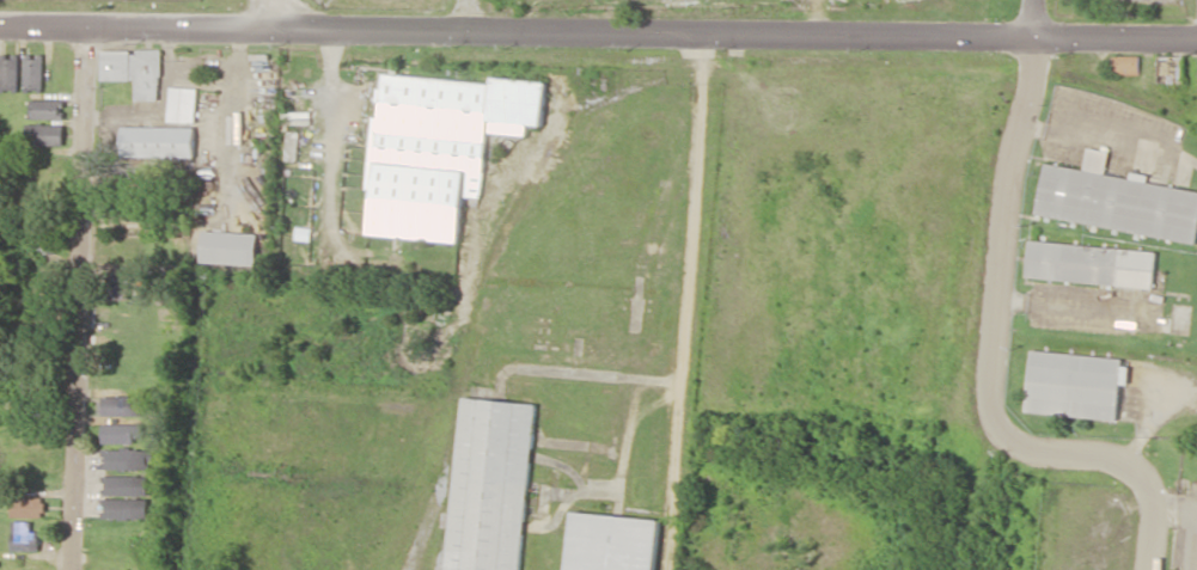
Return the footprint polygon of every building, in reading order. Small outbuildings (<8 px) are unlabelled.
[(102,50),(102,79),(136,79),(137,99),(162,99),(161,49),(102,50)] [(20,53),(1,53),(1,90),(19,91),(20,53)] [(26,90),(45,90),(45,53),(26,53),(26,90)] [(1140,74),(1141,57),(1114,56),(1114,74),(1140,74)] [(459,241),(462,195),(482,197),(487,132),(525,135),(526,123),(542,125),(546,81),(492,76),(492,81),(384,73),(381,116),(375,116),(366,234),(459,241)] [(169,121),(197,122),(198,87),(170,86),(169,121)] [(32,118),(64,118),(64,99),(32,99),(32,118)] [(64,123),(25,124),(26,146),(65,145),(64,123)] [(196,126),(123,125),(122,155),(196,156),(196,126)] [(1106,174),(1109,151),(1088,148),(1085,168),(1045,162),(1037,216),(1196,240),(1196,189),(1106,174)] [(311,228),(296,226),(295,238),(309,240),(311,228)] [(257,263),(258,232),(203,230),(202,262),(257,263)] [(1157,249),(1030,240),(1027,278),(1154,287),(1157,249)] [(1030,351),(1026,412),(1116,419),(1118,382),(1127,383),(1129,358),(1030,351)] [(103,415),(142,414),(142,395),(102,395),(103,415)] [(462,397),(452,512),(445,512),(443,525),(450,526),(446,569),(445,569),(520,569),(534,403),(462,397)] [(143,423),(103,423),(102,441),(143,442),(143,423)] [(102,468),(148,469),(148,449),(102,448),(102,468)] [(148,475),(105,474),(104,495),(148,495),(148,475)] [(11,516),(46,517),(46,497),(11,496),(11,516)] [(148,497),(106,498),(106,518),(149,517),(148,497)] [(660,518),(572,511),(567,569),(656,569),(660,518)] [(12,549),(40,550),(40,531),(31,531),(31,520),(12,520),(12,549)]
